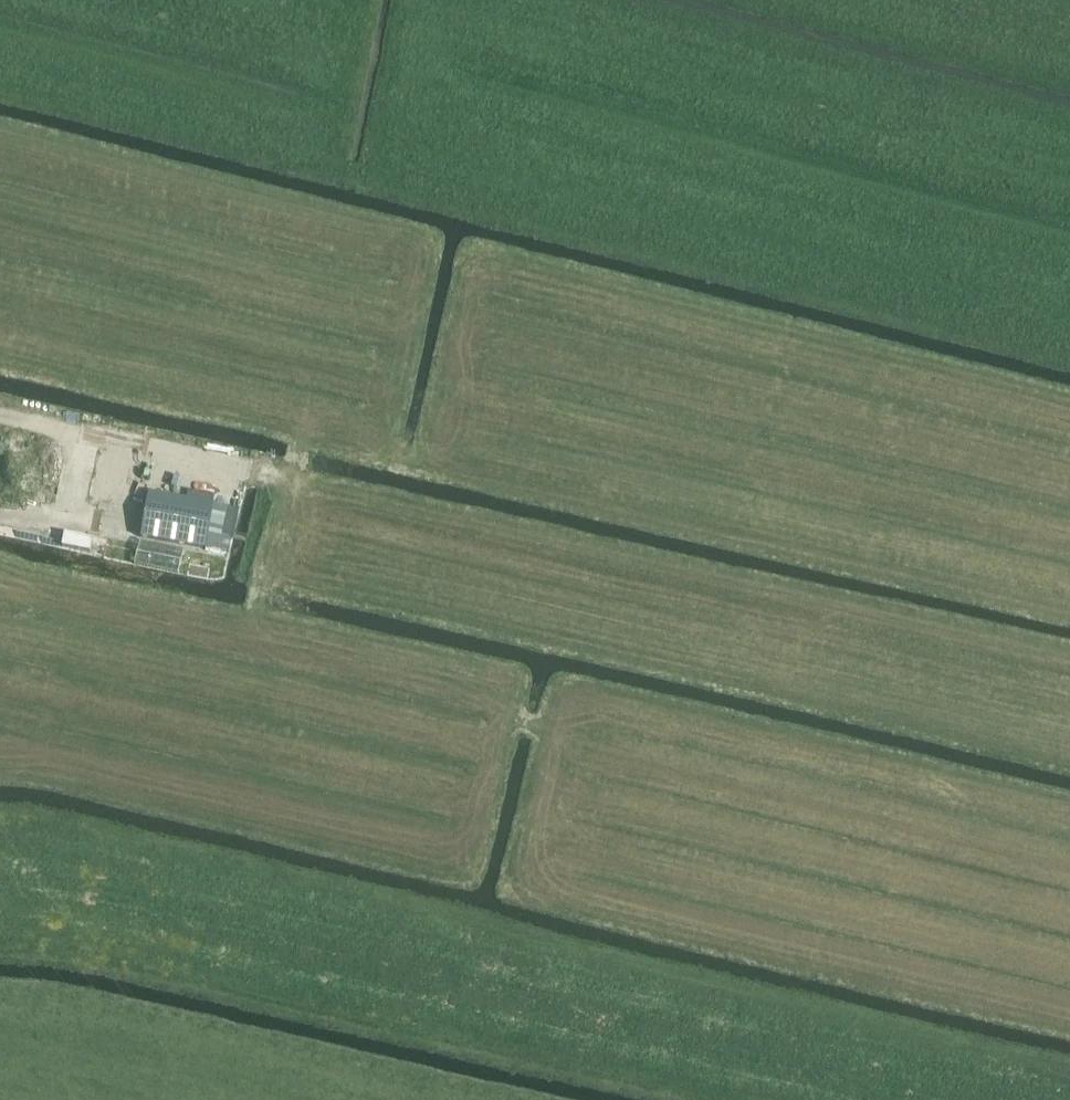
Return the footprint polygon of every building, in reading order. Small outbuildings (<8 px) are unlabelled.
[(88,500),(131,511),(137,488),(93,477),(88,500)] [(149,493),(141,537),(206,549),(214,504),(149,493)] [(135,564),(178,574),(183,551),(140,541),(135,564)]
